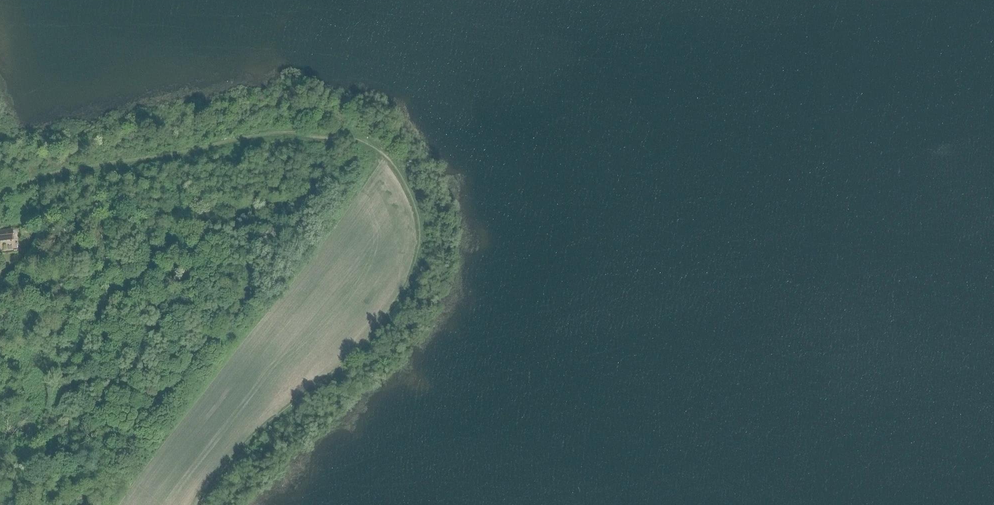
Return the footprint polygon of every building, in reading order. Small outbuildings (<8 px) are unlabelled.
[(17,230),(0,231),(0,251),(12,250),(11,241),(14,241),(13,236),(17,236),(17,230)]
